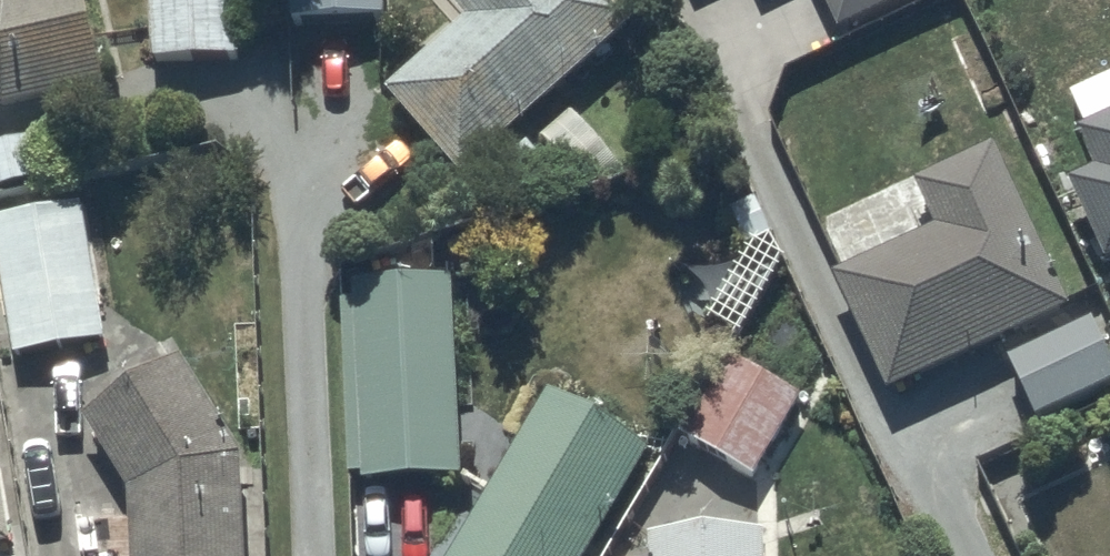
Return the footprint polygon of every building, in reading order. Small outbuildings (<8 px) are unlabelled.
[(102,94),(86,0),(0,0),(0,117),(4,118),(102,94)] [(152,67),(238,65),(236,0),(151,0),(152,67)] [(291,54),(380,51),(379,0),(290,0),(291,54)] [(464,184),(643,27),(618,0),(458,0),(449,8),(467,27),(387,99),(464,184)] [(842,38),(921,0),(823,0),(842,38)] [(1109,269),(1109,268),(1109,86),(1074,102),(1088,134),(1081,137),(1098,174),(1073,185),(1109,269)] [(43,188),(33,144),(0,151),(0,197),(43,188)] [(837,282),(890,401),(1073,319),(998,152),(917,188),(939,236),(837,282)] [(14,361),(110,344),(85,205),(0,220),(0,280),(14,361)] [(362,480),(363,488),(462,488),(455,285),(356,288),(356,303),(342,304),(349,480),(362,480)] [(1038,430),(1109,398),(1109,354),(1096,324),(1008,363),(1038,430)] [(733,361),(683,441),(752,484),(802,404),(733,361)] [(131,555),(249,555),(246,465),(183,365),(85,427),(130,498),(131,555)] [(652,460),(551,399),(472,528),(455,518),(432,555),(593,555),(652,460)] [(17,552),(0,448),(0,555),(17,552)] [(767,543),(651,546),(651,555),(767,555),(767,543)]
